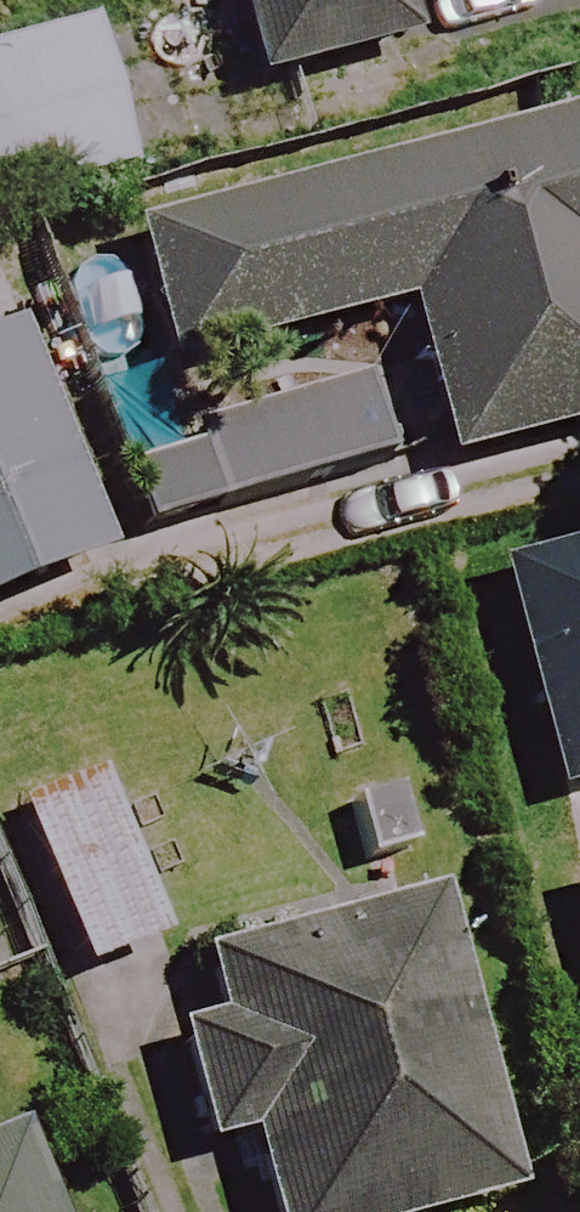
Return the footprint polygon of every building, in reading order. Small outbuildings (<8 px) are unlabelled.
[(246,95),(402,54),(388,0),(221,0),(246,95)] [(120,177),(80,35),(0,58),(0,210),(120,177)] [(566,124),(334,184),(122,239),(158,381),(393,321),(433,475),(579,437),(579,178),(566,124)] [(87,575),(0,351),(0,610),(87,575)] [(371,383),(104,465),(131,552),(397,470),(371,383)] [(514,581),(564,791),(579,787),(579,563),(514,581)] [(69,983),(154,948),(97,805),(12,840),(69,983)] [(566,891),(579,948),(579,887),(566,891)] [(428,906),(188,966),(207,1045),(175,1053),(200,1152),(234,1143),(251,1211),(496,1211),(504,1210),(428,906)] [(4,1131),(0,1132),(0,1211),(37,1211),(4,1131)]
